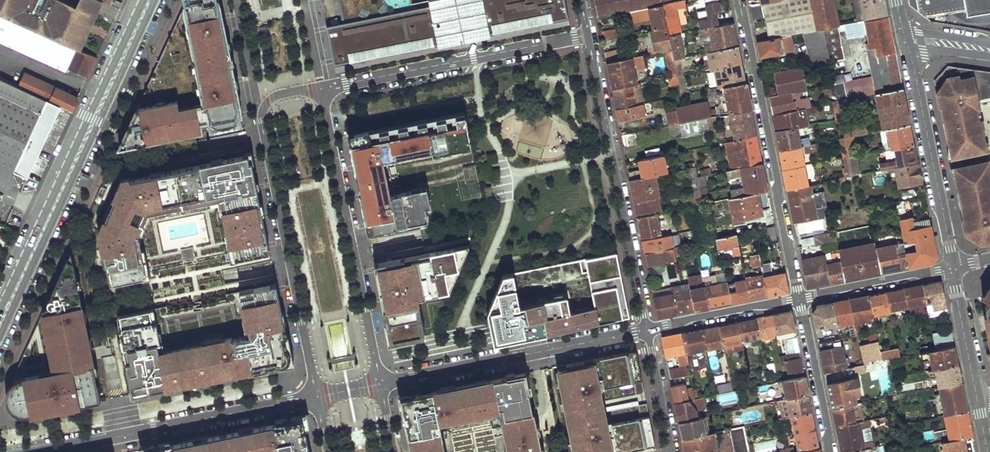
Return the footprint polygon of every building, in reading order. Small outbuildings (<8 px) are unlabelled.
[(81,51),(100,9),(104,0),(103,0),(78,0),(75,8),(58,0),(0,0),(0,15),(81,51)] [(232,66),(230,67),(228,59),(231,58),(220,6),(219,3),(218,0),(188,0),(187,1),(183,9),(198,103),(178,108),(176,100),(138,108),(119,148),(230,125),(235,122),(239,117),(240,114),(240,112),(241,108),(232,66)] [(326,26),(334,65),(352,61),(350,55),(431,39),(432,45),(462,39),(495,32),(494,27),(550,15),(551,21),(568,18),(565,0),(455,0),(410,9),(343,23),(326,26)] [(339,4),(343,23),(410,9),(411,1),(411,0),(337,0),(339,4)] [(599,17),(618,13),(623,13),(651,7),(663,5),(662,0),(595,0),(599,17)] [(669,35),(682,33),(677,9),(687,7),(685,0),(672,3),(663,5),(667,28),(669,35)] [(697,12),(700,29),(702,29),(718,26),(715,11),(721,10),(719,0),(705,0),(706,10),(697,12)] [(777,37),(789,35),(805,31),(823,28),(839,25),(834,0),(771,0),(761,2),(751,4),(754,20),(764,18),(766,29),(775,27),(777,37)] [(856,18),(859,17),(858,14),(865,13),(862,0),(853,0),(856,18)] [(855,21),(888,15),(886,7),(885,0),(862,0),(865,13),(858,14),(859,17),(856,18),(854,18),(855,22),(855,21)] [(909,4),(926,17),(966,9),(965,0),(908,0),(909,4)] [(966,9),(967,11),(969,14),(973,14),(989,12),(989,0),(965,0),(966,9)] [(651,7),(655,30),(667,28),(663,5),(651,7)] [(183,9),(138,108),(176,100),(178,108),(198,103),(183,9)] [(66,71),(68,68),(88,77),(96,58),(81,51),(0,15),(0,41),(66,71)] [(855,21),(858,37),(875,34),(891,31),(888,15),(855,21)] [(702,29),(706,53),(708,52),(739,46),(734,23),(718,26),(702,29)] [(823,28),(830,61),(845,58),(847,57),(839,25),(823,28)] [(766,29),(768,39),(777,37),(775,27),(766,29)] [(601,31),(603,40),(627,36),(625,28),(601,31)] [(652,31),(657,53),(665,52),(672,50),(669,35),(667,28),(655,30),(652,31)] [(805,31),(812,65),(830,61),(823,28),(805,31)] [(652,31),(644,32),(649,55),(657,53),(652,31)] [(874,37),(875,41),(892,37),(891,33),(891,31),(875,34),(876,37),(874,37)] [(672,50),(674,59),(684,57),(681,37),(685,36),(684,32),(682,33),(669,35),(672,50)] [(758,40),(761,56),(791,49),(789,35),(777,37),(768,39),(758,40)] [(866,43),(869,56),(895,50),(892,37),(875,41),(866,43)] [(708,52),(711,70),(714,70),(722,68),(743,64),(739,46),(708,52)] [(608,63),(635,58),(633,49),(606,53),(608,63)] [(665,52),(671,78),(678,76),(674,59),(672,50),(665,52)] [(837,101),(843,99),(873,93),(876,92),(902,87),(899,69),(895,50),(869,56),(873,79),(835,87),(837,101)] [(638,84),(636,69),(646,67),(644,56),(640,57),(635,58),(608,63),(610,77),(613,89),(633,85),(638,84)] [(678,76),(678,77),(687,76),(684,57),(674,59),(678,76)] [(845,60),(830,63),(833,77),(848,74),(845,60)] [(722,68),(726,86),(746,82),(743,64),(722,68)] [(948,66),(934,81),(940,108),(942,107),(945,120),(942,121),(945,136),(948,135),(950,147),(952,157),(985,151),(981,129),(983,128),(981,120),(977,120),(975,109),(979,108),(977,100),(989,98),(989,72),(948,66)] [(770,98),(773,114),(808,106),(809,106),(807,96),(803,75),(802,69),(802,67),(775,72),(781,96),(770,98)] [(722,68),(714,70),(718,88),(723,87),(726,86),(722,68)] [(26,73),(20,86),(60,105),(72,111),(78,97),(26,73)] [(678,76),(671,78),(671,81),(673,87),(679,85),(678,77),(678,76)] [(679,85),(682,96),(691,94),(687,76),(678,77),(679,85)] [(28,176),(60,105),(20,86),(0,77),(0,163),(28,176)] [(718,104),(720,116),(729,114),(751,109),(746,82),(726,86),(723,87),(723,92),(725,92),(727,102),(718,104)] [(615,100),(617,109),(636,105),(633,85),(613,89),(615,100)] [(876,92),(882,128),(886,128),(910,123),(908,114),(904,96),(902,87),(876,92)] [(843,99),(844,104),(875,99),(873,93),(843,99)] [(841,119),(842,122),(844,121),(848,121),(844,104),(843,99),(837,101),(841,119)] [(833,101),(836,120),(841,119),(837,101),(833,101)] [(667,113),(669,126),(705,119),(711,117),(707,103),(677,109),(677,110),(667,113)] [(617,109),(619,119),(645,113),(644,104),(636,105),(617,109)] [(773,114),(780,150),(800,145),(797,126),(803,125),(811,123),(808,106),(773,114)] [(729,114),(735,140),(756,136),(751,109),(729,114)] [(456,117),(465,115),(465,112),(365,131),(367,143),(381,140),(379,132),(389,130),(390,138),(400,136),(398,128),(408,127),(409,134),(419,132),(418,125),(427,123),(429,130),(438,128),(437,121),(446,119),(448,126),(457,125),(456,117)] [(364,214),(368,232),(384,229),(394,227),(428,220),(425,207),(422,189),(401,193),(394,154),(400,153),(425,148),(432,146),(433,154),(444,152),(442,144),(450,143),(452,150),(462,148),(461,140),(470,139),(465,115),(456,117),(457,125),(448,126),(446,119),(437,121),(438,128),(429,130),(427,123),(418,125),(419,132),(409,134),(408,127),(398,128),(400,136),(390,138),(389,130),(379,132),(381,140),(367,143),(365,131),(348,135),(364,214)] [(669,126),(671,135),(683,133),(684,137),(696,134),(695,130),(699,129),(702,128),(702,125),(705,124),(705,119),(669,126)] [(842,122),(845,136),(851,135),(866,132),(864,119),(844,123),(844,121),(842,122)] [(886,128),(890,148),(894,146),(914,143),(912,133),(910,123),(886,128)] [(803,125),(797,126),(800,145),(807,144),(803,125)] [(882,128),(880,129),(884,149),(890,148),(886,128),(882,128)] [(622,136),(624,147),(638,145),(636,138),(632,138),(631,134),(622,136)] [(847,146),(849,155),(854,155),(851,135),(845,136),(847,146)] [(726,142),(731,169),(762,163),(756,136),(735,140),(729,141),(726,142)] [(461,140),(462,148),(472,146),(470,139),(461,140)] [(442,144),(444,152),(452,150),(450,143),(442,144)] [(780,150),(784,169),(804,165),(802,152),(815,150),(814,143),(807,144),(800,145),(780,150)] [(886,161),(887,168),(918,162),(916,153),(914,143),(894,146),(897,159),(886,161)] [(425,148),(400,153),(401,157),(426,152),(425,148)] [(665,154),(639,160),(641,169),(642,178),(667,173),(668,173),(665,154)] [(849,155),(853,176),(861,174),(857,154),(854,155),(849,155)] [(250,155),(123,180),(100,231),(111,284),(160,274),(159,269),(185,264),(184,259),(193,257),(194,262),(219,257),(220,262),(270,252),(262,215),(255,178),(250,155)] [(843,157),(847,177),(853,176),(849,155),(843,157)] [(896,171),(899,186),(922,181),(920,172),(918,162),(887,168),(881,170),(882,174),(896,171)] [(987,162),(954,169),(956,179),(957,179),(959,191),(957,191),(959,206),(962,206),(965,219),(962,219),(965,234),(981,244),(989,242),(989,175),(987,162)] [(0,163),(0,174),(24,185),(28,176),(0,163)] [(731,190),(732,197),(758,192),(767,190),(762,163),(731,169),(725,170),(727,176),(742,174),(744,187),(731,190)] [(788,188),(808,184),(804,165),(784,169),(788,188)] [(478,181),(475,166),(463,168),(466,183),(478,181)] [(685,170),(689,189),(700,188),(698,175),(697,172),(696,168),(694,168),(688,169),(685,170)] [(642,178),(641,169),(629,171),(631,180),(642,178)] [(633,191),(635,202),(654,197),(653,191),(662,189),(660,181),(668,180),(667,173),(642,178),(631,180),(633,191)] [(702,194),(703,203),(706,202),(708,202),(702,174),(698,175),(700,188),(700,189),(702,194)] [(788,188),(794,222),(823,215),(821,205),(826,203),(823,189),(811,192),(809,184),(808,184),(788,188)] [(101,186),(97,196),(103,198),(107,189),(101,186)] [(427,188),(422,189),(425,207),(430,206),(427,188)] [(730,198),(734,224),(763,219),(758,192),(732,197),(730,198)] [(693,196),(695,204),(703,203),(702,194),(696,195),(693,196)] [(636,209),(638,216),(657,212),(654,197),(635,202),(636,209)] [(905,251),(909,267),(934,261),(937,257),(935,249),(935,247),(929,218),(912,221),(911,218),(907,218),(904,199),(896,201),(905,251)] [(641,235),(642,237),(661,233),(657,212),(638,216),(641,235)] [(832,214),(834,227),(842,226),(840,217),(842,216),(841,212),(832,214)] [(774,227),(762,229),(763,236),(776,234),(774,227)] [(821,234),(822,243),(837,240),(835,231),(821,234)] [(420,234),(387,243),(386,239),(372,243),(374,250),(380,249),(383,257),(423,245),(420,234)] [(716,238),(719,250),(730,247),(732,257),(740,255),(736,234),(716,238)] [(776,234),(763,236),(764,244),(778,242),(776,234)] [(642,241),(645,254),(674,248),(670,235),(642,241)] [(839,249),(845,279),(851,278),(871,274),(881,272),(876,247),(874,242),(839,249)] [(876,247),(881,272),(894,269),(909,267),(905,251),(896,253),(893,244),(876,247)] [(390,343),(430,335),(469,245),(374,264),(380,294),(384,293),(386,299),(381,300),(383,308),(390,343)] [(674,248),(675,257),(684,255),(683,253),(683,249),(682,246),(674,248)] [(730,247),(719,250),(721,259),(732,257),(730,247)] [(666,259),(667,262),(676,260),(675,257),(674,248),(645,254),(647,264),(666,259)] [(839,249),(832,251),(835,262),(827,263),(831,282),(838,281),(845,279),(839,249)] [(91,398),(100,396),(98,386),(95,387),(91,366),(94,365),(91,353),(89,353),(86,338),(88,338),(86,325),(83,326),(80,311),(83,311),(71,252),(63,270),(51,295),(55,296),(56,299),(54,298),(52,298),(50,299),(49,300),(48,301),(48,303),(48,305),(49,307),(45,307),(42,314),(45,328),(48,327),(55,361),(58,361),(59,366),(57,371),(56,371),(51,372),(52,374),(40,377),(40,374),(25,377),(26,378),(22,378),(18,379),(15,380),(13,382),(10,384),(9,387),(7,390),(6,393),(6,396),(6,400),(7,403),(10,408),(17,407),(19,415),(25,415),(28,415),(31,414),(34,413),(37,411),(46,409),(46,411),(58,409),(74,406),(73,403),(79,402),(80,405),(92,402),(91,398)] [(629,316),(616,253),(610,254),(623,318),(629,316)] [(623,318),(610,254),(513,273),(514,278),(501,280),(488,312),(488,314),(492,314),(494,323),(490,323),(492,333),(496,333),(497,339),(561,326),(562,330),(591,324),(623,318)] [(699,257),(703,269),(711,265),(707,254),(699,257)] [(752,266),(754,267),(762,266),(759,254),(750,256),(752,266)] [(802,260),(807,287),(831,282),(827,263),(825,255),(802,260)] [(670,283),(678,282),(677,263),(669,264),(670,283)] [(745,280),(749,299),(758,297),(767,296),(763,274),(760,274),(760,272),(751,273),(751,270),(743,271),(745,280)] [(690,289),(694,310),(701,309),(708,308),(704,286),(703,277),(701,273),(688,276),(689,284),(690,289)] [(763,274),(767,296),(788,291),(784,273),(766,275),(765,274),(763,274)] [(704,286),(708,308),(720,305),(732,303),(730,293),(727,281),(718,283),(716,274),(703,277),(704,286)] [(730,293),(732,303),(749,299),(745,280),(735,282),(737,292),(730,293)] [(922,284),(926,304),(933,302),(934,310),(947,307),(944,294),(942,280),(922,284)] [(229,375),(292,362),(283,318),(276,284),(241,291),(246,323),(160,340),(154,308),(117,316),(133,394),(156,389),(229,375)] [(903,288),(907,307),(926,304),(922,284),(913,286),(903,288)] [(654,298),(658,318),(686,312),(682,291),(680,285),(652,290),(654,298)] [(887,291),(891,310),(896,309),(897,315),(904,314),(903,308),(907,307),(903,288),(895,289),(887,291)] [(682,291),(686,312),(694,310),(690,289),(682,291)] [(988,290),(978,303),(985,307),(983,317),(979,317),(989,373),(989,291),(988,290)] [(246,323),(241,291),(226,294),(227,298),(202,303),(203,309),(194,311),(193,305),(168,310),(167,306),(154,308),(160,340),(246,323)] [(869,295),(872,313),(891,310),(887,291),(878,293),(869,295)] [(851,298),(856,321),(873,318),(872,313),(869,295),(860,296),(851,298)] [(833,302),(837,325),(849,323),(851,335),(858,333),(858,331),(857,326),(856,321),(851,298),(842,300),(833,302)] [(813,321),(815,329),(837,325),(833,302),(825,303),(817,305),(811,311),(813,321)] [(933,302),(926,304),(928,312),(934,310),(933,302)] [(947,307),(934,310),(935,316),(948,314),(947,307)] [(761,342),(761,343),(769,342),(768,338),(777,336),(777,334),(796,330),(792,311),(756,318),(761,342)] [(737,322),(741,341),(747,340),(748,345),(761,342),(756,318),(747,320),(737,322)] [(724,345),(725,352),(742,348),(741,341),(737,322),(733,323),(726,324),(721,325),(724,345)] [(703,329),(706,349),(724,345),(721,325),(712,327),(703,329)] [(497,339),(493,340),(494,343),(524,337),(534,335),(562,330),(561,326),(497,339)] [(685,352),(689,373),(698,371),(697,370),(709,364),(706,349),(703,329),(692,331),(682,333),(685,352)] [(938,331),(941,348),(954,345),(951,329),(938,331)] [(662,337),(666,355),(677,353),(685,352),(682,333),(667,336),(662,337)] [(821,357),(824,374),(847,369),(840,337),(818,342),(821,357)] [(864,365),(864,366),(869,365),(869,363),(900,358),(899,352),(882,356),(878,340),(859,346),(864,365)] [(931,357),(933,370),(936,369),(958,365),(956,356),(954,345),(941,348),(918,353),(919,359),(931,357)] [(557,367),(570,451),(630,451),(655,447),(646,403),(643,404),(638,405),(602,412),(601,408),(599,402),(641,393),(644,392),(640,369),(636,351),(557,367)] [(680,367),(668,369),(670,379),(683,376),(689,375),(689,373),(685,352),(677,353),(680,367)] [(800,353),(779,357),(781,366),(787,365),(786,360),(801,357),(800,353)] [(787,365),(789,379),(805,376),(801,357),(786,360),(787,365)] [(824,374),(826,382),(866,373),(864,366),(864,365),(847,369),(824,374)] [(936,369),(939,386),(961,383),(960,374),(958,365),(936,369)] [(525,373),(511,376),(470,384),(417,395),(401,398),(406,426),(412,451),(541,451),(525,373)] [(783,391),(784,400),(809,395),(807,386),(805,376),(789,379),(784,380),(786,391),(783,391)] [(829,396),(831,408),(854,404),(854,398),(861,397),(857,379),(826,384),(829,396)] [(940,393),(944,415),(967,410),(964,397),(961,383),(939,386),(940,393)] [(672,386),(675,403),(694,399),(692,389),(686,390),(684,384),(672,386)] [(938,416),(944,415),(940,393),(934,394),(938,416)] [(777,401),(781,418),(791,416),(812,412),(811,404),(809,395),(784,400),(777,401)] [(677,412),(679,421),(698,417),(696,411),(701,410),(700,403),(706,402),(704,396),(694,399),(675,403),(677,412)] [(833,417),(835,426),(865,420),(861,403),(854,404),(831,408),(833,417)] [(944,415),(949,442),(965,439),(973,438),(967,410),(944,415)] [(791,416),(798,451),(801,451),(820,448),(816,430),(812,412),(791,416)] [(681,435),(682,438),(706,433),(703,416),(702,416),(698,417),(679,421),(681,435)] [(303,418),(277,423),(268,424),(232,432),(214,435),(178,442),(174,443),(170,444),(144,449),(144,451),(310,451),(303,418)] [(840,451),(849,451),(871,448),(873,447),(871,438),(864,440),(863,435),(862,429),(870,427),(868,419),(865,420),(835,426),(837,440),(840,451)] [(732,451),(749,451),(744,425),(728,429),(732,451)] [(685,451),(719,451),(715,431),(706,433),(682,438),(684,449),(685,451)] [(942,451),(968,451),(965,439),(949,442),(940,445),(942,451)]
